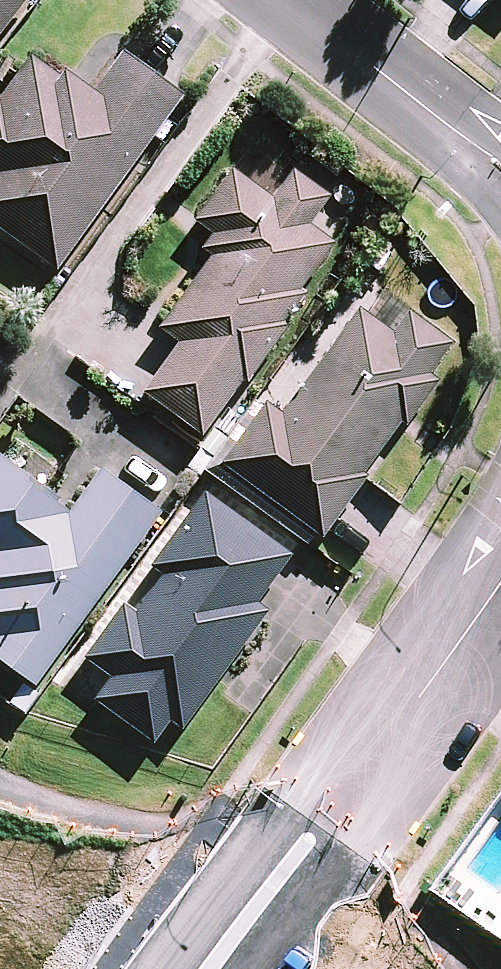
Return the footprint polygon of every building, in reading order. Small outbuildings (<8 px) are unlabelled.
[(9,0),(0,0),(0,14),(9,0)] [(124,56),(94,98),(30,53),(0,95),(0,230),(56,270),(180,95),(124,56)] [(353,209),(289,169),(271,198),(230,171),(197,223),(220,237),(161,329),(179,341),(143,397),(207,437),(353,209)] [(454,345),(373,287),(282,414),(265,401),(220,464),(319,535),(454,345)] [(14,714),(51,662),(158,511),(100,470),(73,507),(0,455),(0,456),(0,703),(14,714)] [(183,730),(269,610),(258,602),(292,555),(204,491),(151,567),(164,575),(135,613),(123,604),(84,658),(111,677),(94,699),(154,743),(170,722),(183,730)]
